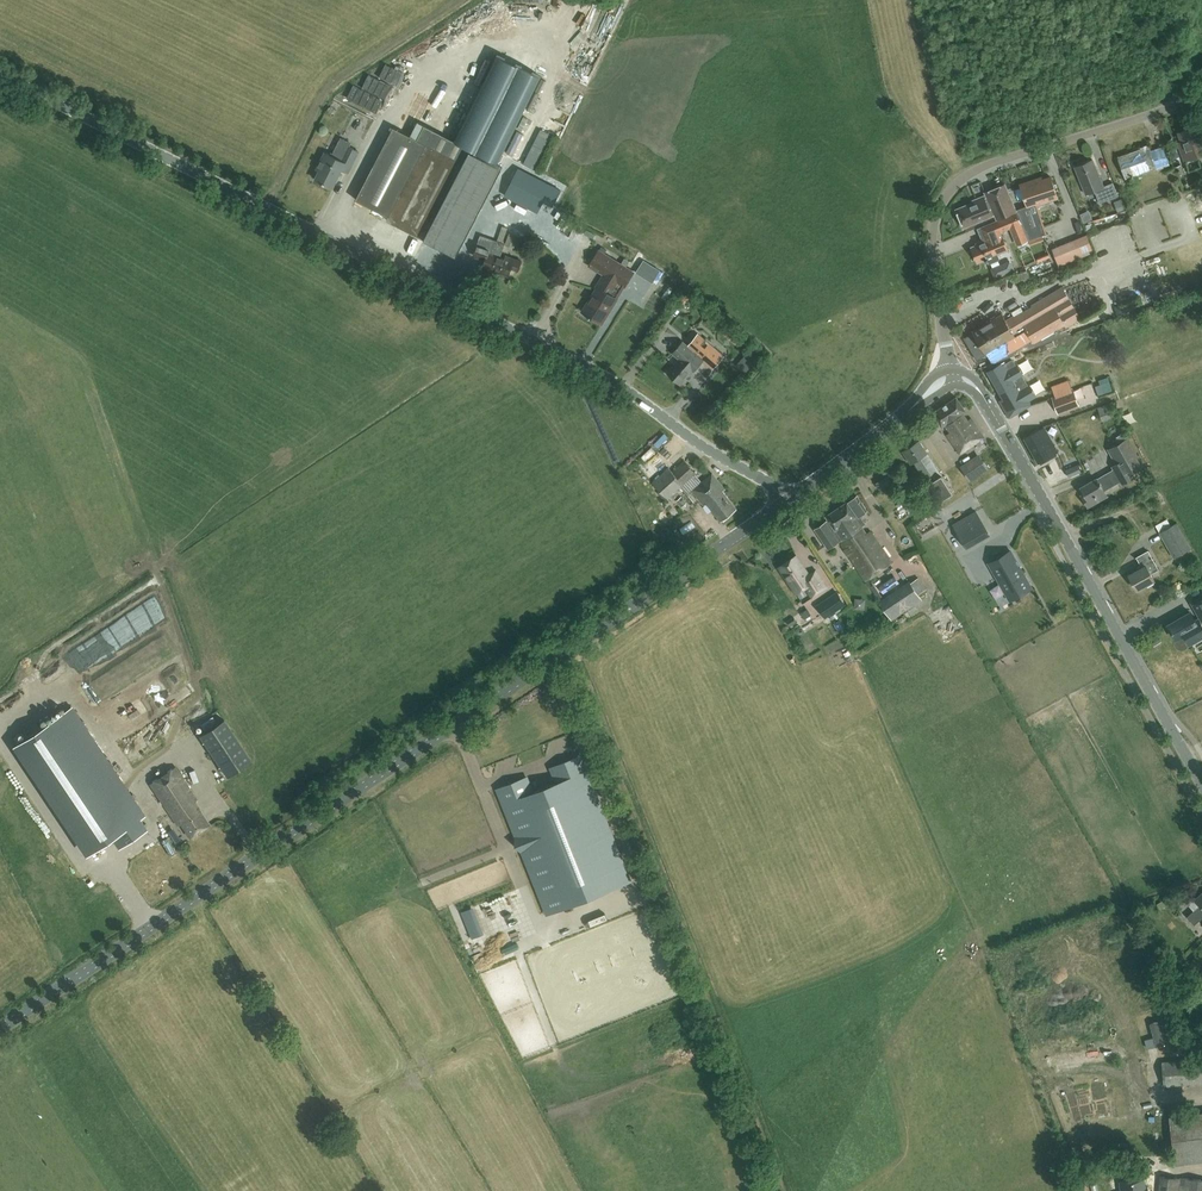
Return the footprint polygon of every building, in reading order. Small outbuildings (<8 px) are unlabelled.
[(499,164),(545,79),(501,56),(473,109),(455,142),(442,134),(424,125),(417,139),(394,127),(356,198),(389,216),(387,219),(457,256),(504,166),(499,164)] [(376,98),(382,86),(369,80),(364,92),(376,98)] [(354,99),(368,105),(371,98),(357,92),(354,99)] [(431,103),(423,118),(428,121),(436,106),(431,103)] [(1201,154),(1201,142),(1196,126),(1178,132),(1181,142),(1178,143),(1182,157),(1183,160),(1201,154)] [(536,169),(553,135),(540,129),(523,163),(536,169)] [(349,146),(350,143),(340,138),(332,155),(325,152),(317,169),(320,170),(315,180),(332,187),(340,170),(346,173),(357,150),(349,146)] [(1151,152),(1149,146),(1119,157),(1125,176),(1156,166),(1157,168),(1168,164),(1163,148),(1151,152)] [(1103,186),(1095,165),(1092,159),(1075,166),(1086,194),(1095,190),(1100,202),(1118,195),(1112,182),(1103,186)] [(1174,166),(1177,175),(1184,172),(1181,164),(1174,166)] [(552,205),(559,190),(518,169),(505,195),(537,211),(543,200),(552,205)] [(1039,182),(1038,180),(1021,185),(1027,206),(1035,204),(1036,205),(1058,199),(1051,178),(1039,182)] [(997,219),(1016,211),(1005,184),(985,192),(987,196),(956,209),(964,227),(995,214),(997,219)] [(1118,211),(1126,208),(1122,198),(1114,201),(1118,211)] [(1033,221),(1028,207),(1020,210),(1030,239),(1042,235),(1036,220),(1033,221)] [(1084,222),(1093,219),(1089,211),(1081,214),(1084,222)] [(1017,213),(978,228),(984,241),(973,246),(978,261),(987,257),(989,263),(999,259),(997,253),(1007,249),(1000,231),(1010,227),(1017,244),(1028,239),(1017,213)] [(1088,235),(1097,231),(1093,221),(1084,225),(1088,235)] [(501,243),(507,228),(502,225),(496,242),(480,236),(473,255),(486,259),(484,266),(508,274),(510,268),(517,270),(521,261),(505,255),(504,259),(499,257),(503,244),(501,243)] [(1059,265),(1075,259),(1091,252),(1093,252),(1086,236),(1069,243),(1053,250),(1059,265)] [(1093,244),(1098,259),(1110,255),(1105,240),(1093,244)] [(604,254),(606,249),(601,246),(598,250),(589,265),(604,274),(596,286),(597,287),(582,311),(601,323),(617,298),(610,294),(618,282),(624,286),(633,272),(625,267),(629,261),(624,257),(620,264),(604,254)] [(1038,262),(1050,257),(1048,253),(1036,258),(1038,262)] [(1015,270),(1011,260),(991,268),(995,278),(1015,270)] [(1144,269),(1138,270),(1142,285),(1148,283),(1144,269)] [(1019,282),(1028,279),(1025,270),(1016,274),(1019,282)] [(1039,318),(1024,326),(1034,344),(1063,326),(1065,328),(1082,318),(1062,286),(1031,304),(1032,306),(1039,318)] [(668,287),(662,297),(666,299),(672,289),(668,287)] [(1114,307),(1118,316),(1139,308),(1136,299),(1135,300),(1114,307)] [(1002,313),(972,330),(973,332),(986,354),(986,355),(995,350),(1000,359),(1007,356),(1012,355),(1024,350),(1020,343),(1026,340),(1020,329),(1024,326),(1039,318),(1032,306),(1014,316),(1013,315),(1005,319),(1002,313)] [(710,314),(705,321),(715,329),(720,322),(710,314)] [(986,354),(973,332),(964,337),(976,359),(986,354)] [(723,356),(698,334),(687,346),(683,341),(673,352),(680,358),(667,373),(680,384),(692,371),(694,372),(704,361),(712,368),(723,356)] [(1014,364),(1012,359),(1002,365),(1001,363),(987,371),(1003,398),(1000,400),(1009,417),(1031,404),(1028,399),(1035,395),(1028,383),(1026,384),(1021,376),(1023,375),(1016,363),(1014,364)] [(1097,386),(1100,395),(1113,390),(1110,381),(1097,386)] [(1052,398),(1059,414),(1080,406),(1074,389),(1052,398)] [(948,435),(960,453),(984,437),(972,419),(969,421),(963,413),(966,411),(957,397),(933,413),(942,427),(946,424),(952,433),(948,435)] [(1102,420),(1114,417),(1109,402),(1097,406),(1102,420)] [(1040,463),(1046,459),(1045,458),(1057,451),(1043,427),(1024,438),(1038,462),(1039,461),(1040,463)] [(1129,438),(1109,450),(1118,463),(1113,466),(1115,470),(1124,484),(1132,479),(1136,477),(1133,471),(1144,464),(1129,438)] [(953,491),(919,440),(903,450),(911,464),(914,463),(934,494),(935,493),(940,500),(953,491)] [(683,490),(681,487),(696,474),(684,461),(672,472),(668,468),(663,463),(649,476),(654,481),(652,482),(660,491),(658,493),(667,503),(670,501),(670,502),(683,490)] [(974,468),(971,462),(962,468),(970,480),(988,468),(984,461),(974,468)] [(1069,476),(1080,472),(1077,464),(1066,468),(1069,476)] [(736,507),(723,490),(725,488),(712,472),(692,489),(704,505),(707,502),(721,520),(729,513),(732,514),(735,511),(735,508),(736,507)] [(1099,499),(1107,495),(1104,490),(1114,485),(1108,475),(1098,480),(1097,478),(1082,487),(1085,493),(1082,495),(1089,507),(1100,501),(1099,499)] [(891,563),(858,515),(866,510),(856,495),(826,516),(829,520),(815,529),(828,548),(839,540),(866,580),(891,563)] [(687,502),(681,496),(676,500),(682,506),(687,502)] [(988,533),(976,511),(953,524),(966,546),(988,533)] [(1174,557),(1190,547),(1176,523),(1160,533),(1174,557)] [(902,552),(912,546),(909,541),(899,547),(902,552)] [(1149,586),(1155,583),(1150,574),(1158,569),(1148,550),(1136,557),(1142,566),(1129,574),(1138,588),(1147,583),(1149,586)] [(1016,568),(1008,552),(989,562),(1007,593),(1015,588),(1019,595),(1031,588),(1019,566),(1016,568)] [(809,574),(796,555),(779,567),(796,592),(804,586),(811,596),(827,586),(815,569),(809,574)] [(910,580),(879,600),(891,619),(923,599),(919,593),(926,588),(919,578),(912,583),(910,580)] [(1186,590),(1189,597),(1201,592),(1198,584),(1186,590)] [(816,605),(825,618),(846,604),(837,591),(816,605)] [(1191,603),(1201,622),(1201,597),(1191,603)] [(931,611),(925,614),(929,622),(935,618),(931,611)] [(1176,638),(1184,634),(1189,644),(1201,637),(1201,624),(1199,619),(1196,620),(1192,612),(1169,625),(1176,638)] [(844,627),(839,620),(834,623),(838,630),(844,627)] [(70,708),(16,744),(88,853),(111,837),(118,847),(147,828),(140,818),(142,816),(70,708)] [(162,741),(174,735),(165,718),(153,724),(162,741)] [(227,776),(251,760),(224,719),(200,735),(227,776)] [(552,767),(558,782),(562,793),(576,787),(590,782),(579,756),(552,767)] [(506,761),(492,767),(498,780),(512,774),(506,761)] [(210,825),(194,802),(197,800),(174,766),(150,783),(177,824),(180,822),(191,838),(210,825)] [(558,782),(532,793),(526,777),(499,788),(548,913),(615,886),(576,787),(562,793),(558,782)] [(1196,899),(1194,898),(1188,903),(1194,910),(1187,916),(1195,924),(1200,920),(1201,922),(1201,894),(1196,899)] [(90,923),(71,932),(76,944),(95,936),(90,923)] [(57,941),(64,952),(76,945),(69,934),(57,941)] [(1147,1049),(1155,1047),(1164,1044),(1159,1022),(1149,1024),(1153,1038),(1145,1040),(1147,1049)] [(1201,1081),(1201,1057),(1162,1061),(1164,1084),(1201,1081)] [(1043,1077),(1043,1085),(1054,1084),(1054,1076),(1043,1077)] [(1180,1115),(1178,1105),(1169,1106),(1170,1116),(1169,1116),(1175,1162),(1201,1159),(1201,1112),(1180,1115)] [(1090,1141),(1098,1140),(1097,1139),(1103,1137),(1100,1124),(1080,1128),(1083,1142),(1090,1141)] [(1160,1175),(1159,1190),(1201,1190),(1201,1179),(1160,1175)] [(1122,1181),(1123,1190),(1151,1190),(1150,1186),(1148,1186),(1146,1177),(1122,1181)]
